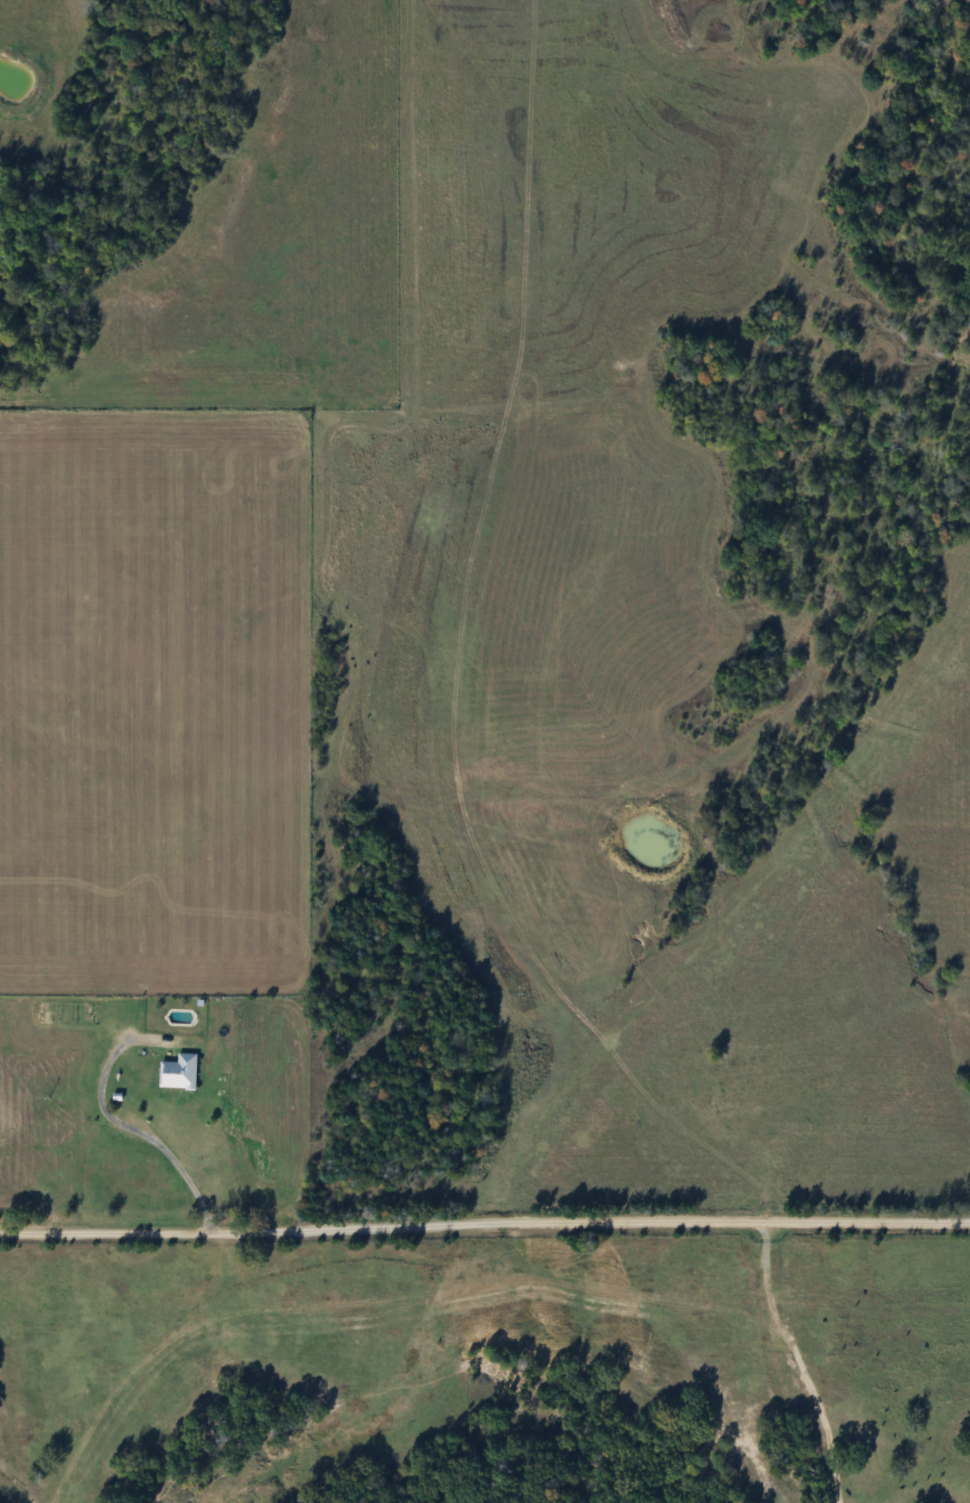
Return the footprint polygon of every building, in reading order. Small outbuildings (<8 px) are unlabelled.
[(197,1054),(179,1054),(179,1062),(163,1062),(163,1089),(197,1089),(197,1054)]
